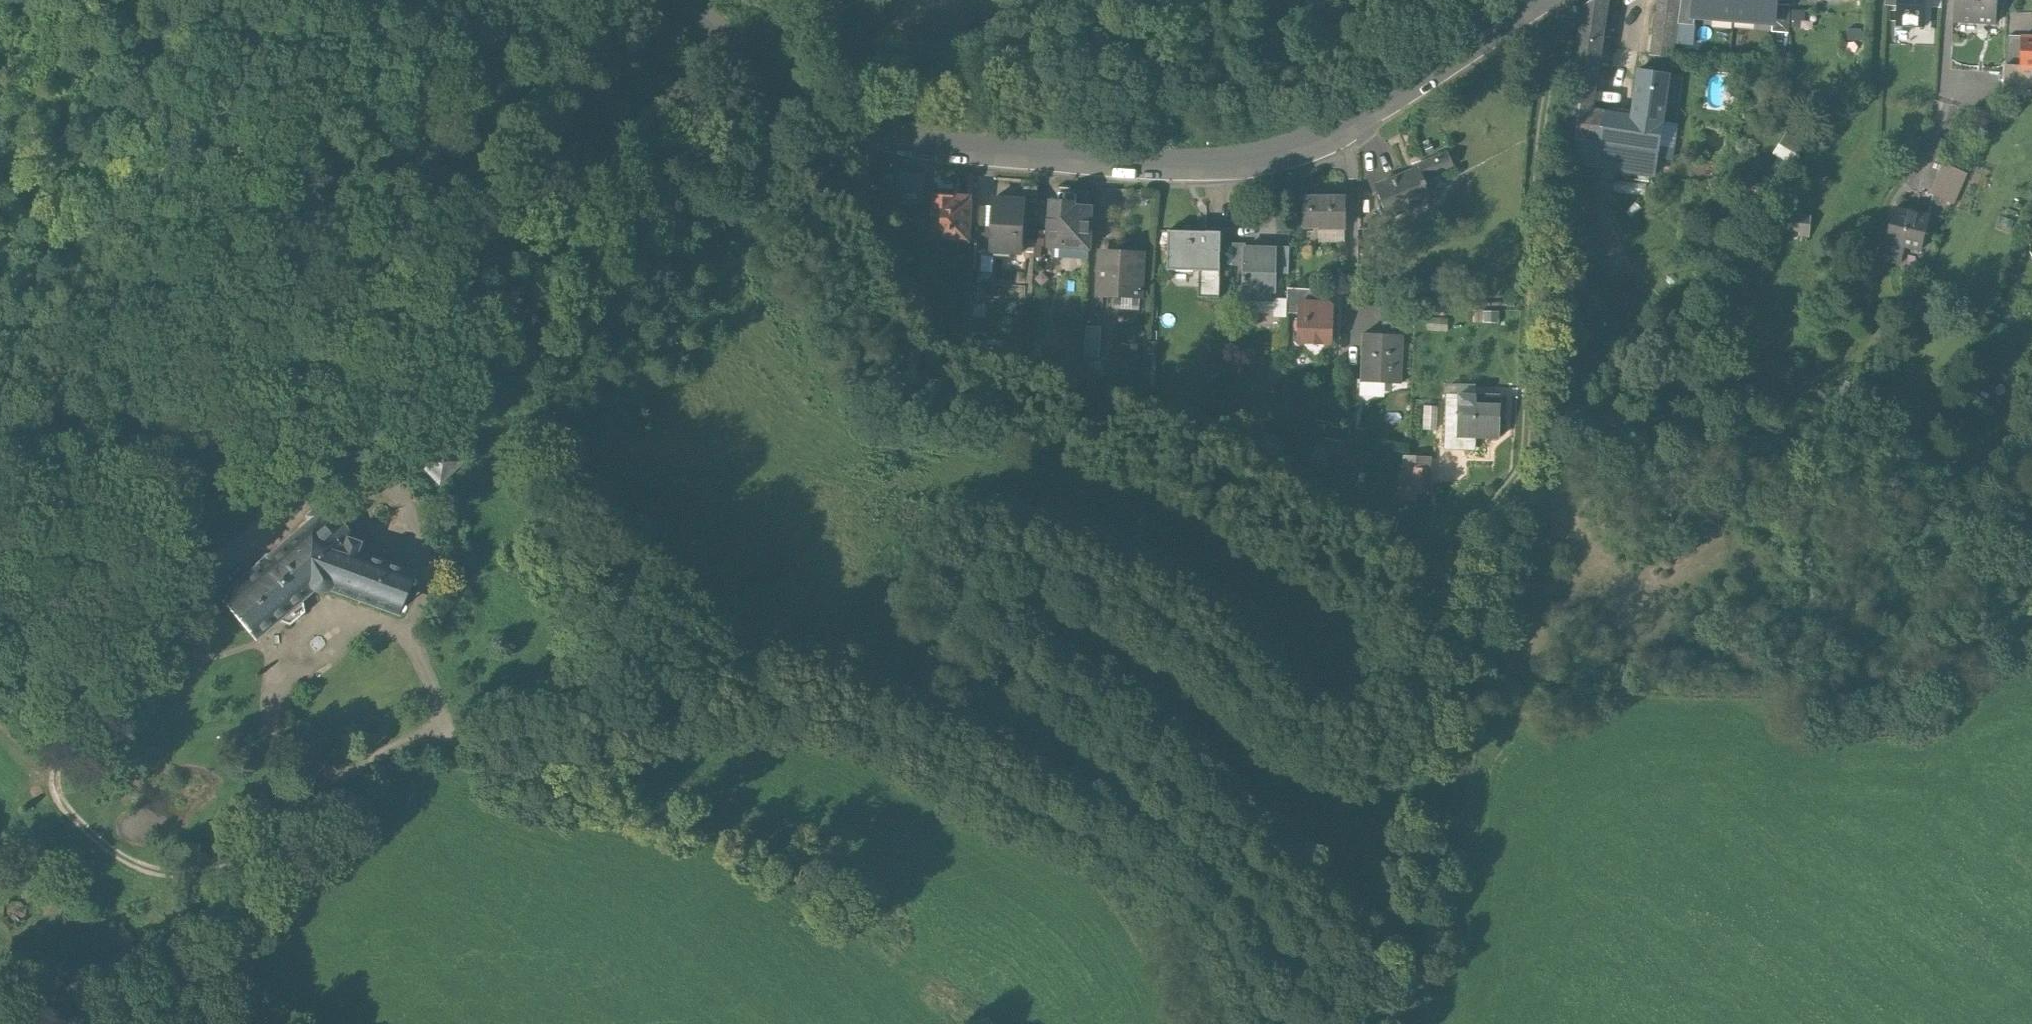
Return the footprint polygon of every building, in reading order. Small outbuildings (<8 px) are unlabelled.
[(1602,75),(1605,35),(1612,36),(1613,28),(1607,28),(1610,0),(1596,0),(1582,9),(1575,72),(1602,75)] [(1677,2),(1664,0),(1654,0),(1653,23),(1647,59),(1670,62),(1675,30),(1677,2)] [(1690,0),(1677,0),(1677,2),(1675,30),(1690,31),(1690,29),(1692,0),(1690,0)] [(1735,0),(1692,0),(1690,29),(1732,32),(1735,0)] [(1778,0),(1735,0),(1732,32),(1775,36),(1777,8),(1778,0)] [(1932,0),(1897,0),(1897,32),(1931,32),(1932,0)] [(1980,25),(1981,0),(1959,0),(1959,24),(1980,25)] [(2001,25),(2002,0),(1981,0),(1980,25),(2001,25)] [(1790,38),(1793,9),(1777,8),(1775,36),(1775,37),(1790,38)] [(2025,39),(2023,69),(2006,68),(2005,95),(2031,96),(2031,39),(2025,39)] [(1667,126),(1673,78),(1635,73),(1631,114),(1598,110),(1602,75),(1575,72),(1564,165),(1654,175),(1656,157),(1675,159),(1679,127),(1667,126)] [(1425,183),(1454,169),(1446,152),(1374,186),(1392,223),(1434,203),(1425,183)] [(1931,196),(1956,206),(1968,174),(1943,164),(1931,196)] [(1302,197),(1303,229),(1345,227),(1344,195),(1302,197)] [(926,246),(964,248),(965,202),(928,200),(926,246)] [(990,257),(1025,259),(1027,205),(992,203),(990,257)] [(1039,249),(1091,252),(1093,212),(1067,210),(1068,205),(1042,203),(1039,249)] [(1923,255),(1929,220),(1894,215),(1886,266),(1903,269),(1905,253),(1923,255)] [(1199,294),(1219,294),(1220,235),(1168,234),(1168,272),(1200,273),(1199,294)] [(1282,297),(1283,251),(1248,249),(1246,295),(1282,297)] [(1143,301),(1146,255),(1100,253),(1097,298),(1143,301)] [(1333,319),(1333,307),(1299,306),(1298,339),(1332,340),(1332,326),(1335,323),(1333,319)] [(1429,332),(1451,333),(1451,323),(1430,322),(1429,332)] [(1407,388),(1407,338),(1363,338),(1363,388),(1407,388)] [(1502,445),(1504,407),(1473,406),(1473,401),(1445,400),(1444,432),(1453,433),(1453,443),(1502,445)] [(458,463),(437,444),(417,466),(438,485),(458,463)] [(1465,476),(1465,452),(1434,453),(1435,477),(1465,476)] [(1433,496),(1433,460),(1402,461),(1402,496),(1433,496)] [(384,621),(400,577),(350,557),(354,544),(338,538),(342,529),(302,512),(203,604),(237,645),(265,624),(281,629),(296,615),(293,599),(302,600),(312,595),(384,621)]
